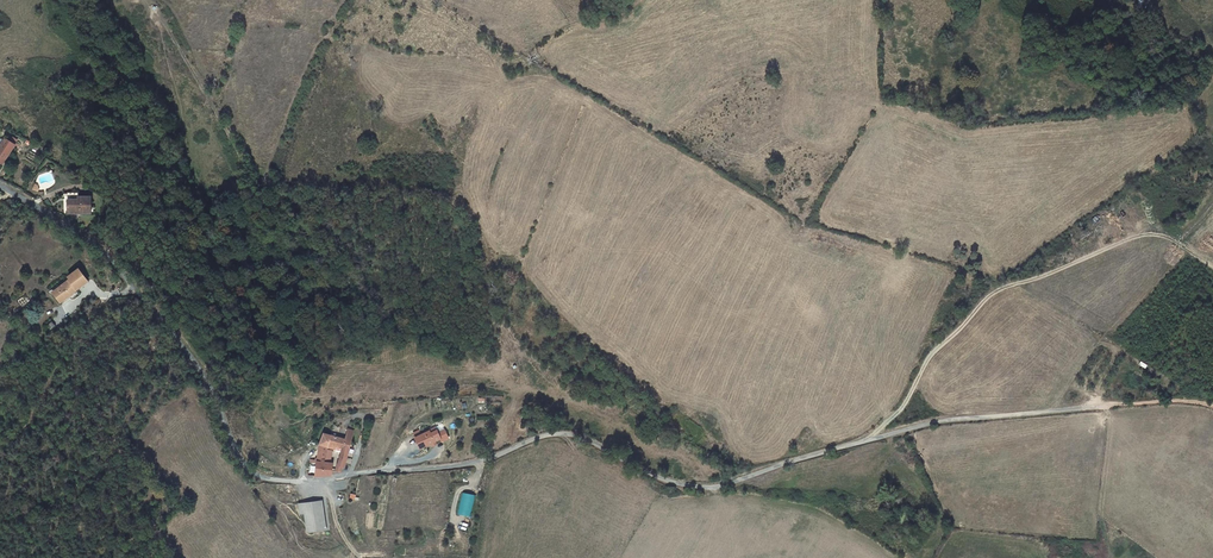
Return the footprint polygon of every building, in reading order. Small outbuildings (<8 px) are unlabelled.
[(5,141),(0,149),(0,165),(2,167),(15,147),(5,141)] [(81,194),(70,195),(71,215),(93,215),(93,199),(82,199),(81,194)] [(53,298),(64,309),(69,304),(68,303),(77,294),(78,295),(88,284),(77,273),(67,284),(53,298)] [(68,303),(69,304),(78,295),(77,294),(68,303)] [(62,333),(58,330),(53,337),(57,340),(62,333)] [(348,429),(345,439),(351,440),(353,431),(348,429)] [(429,429),(415,437),(420,448),(441,437),(436,429),(430,432),(429,429)] [(338,464),(336,471),(341,472),(343,465),(345,465),(348,450),(351,440),(345,439),(323,433),(317,444),(325,446),(332,448),(333,446),(341,448),(338,464)] [(316,462),(314,476),(330,476),(331,471),(332,464),(324,462),(325,446),(317,444),(316,462)] [(458,513),(470,516),(475,495),(463,492),(458,513)] [(306,514),(308,532),(327,530),(324,500),(300,503),(302,514),(306,514)]
